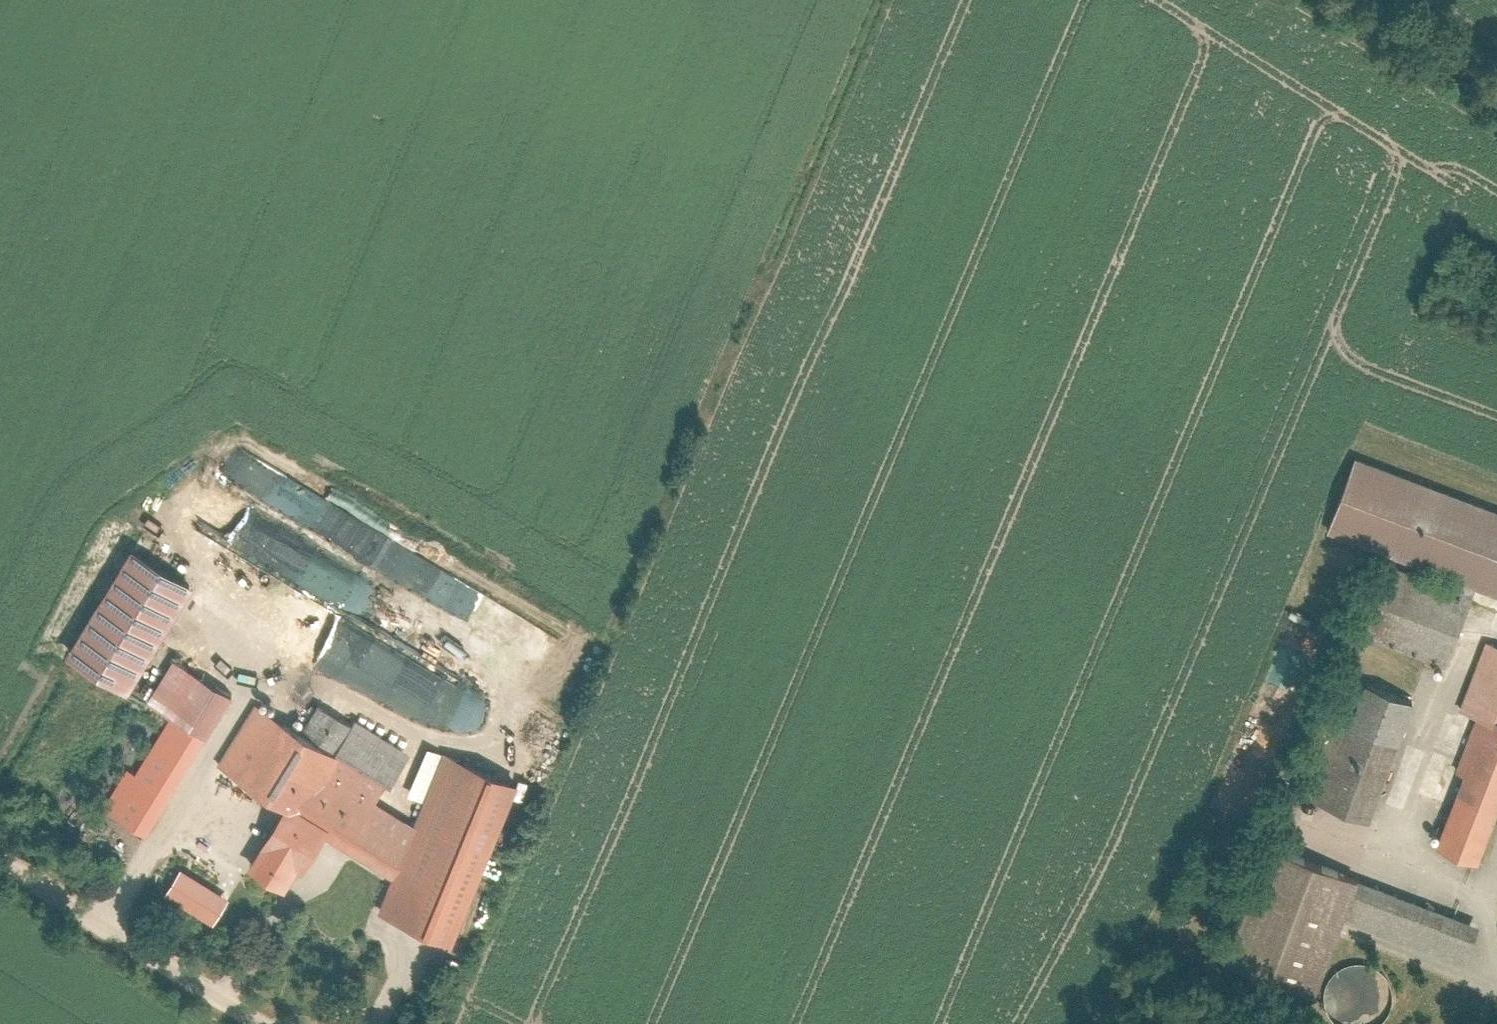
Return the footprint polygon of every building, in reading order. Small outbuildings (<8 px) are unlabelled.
[(1355,455),(1327,530),(1496,593),(1496,507),(1355,455)] [(72,654),(127,688),(191,584),(135,551),(72,654)] [(1358,632),(1447,665),(1475,592),(1386,558),(1358,632)] [(339,600),(369,611),(381,580),(353,570),(351,574),(360,577),(354,591),(350,590),(348,597),(341,594),(339,600)] [(1484,637),(1456,708),(1476,716),(1426,841),(1480,862),(1496,818),(1496,643),(1484,637)] [(105,809),(146,834),(232,695),(177,660),(151,703),(174,717),(138,776),(129,771),(105,809)] [(1371,819),(1416,699),(1364,680),(1349,722),(1319,711),(1290,789),(1371,819)] [(323,832),(395,876),(382,911),(452,939),(516,782),(446,753),(415,828),(376,803),(388,782),(339,751),(354,724),(320,703),(302,732),(257,704),(220,764),(284,804),(280,810),(284,813),(253,864),(284,884),(296,862),(303,865),(323,832)] [(1462,965),(1479,922),(1272,841),(1231,946),(1321,981),(1346,919),(1462,965)] [(183,869),(171,899),(225,920),(236,890),(183,869)]
